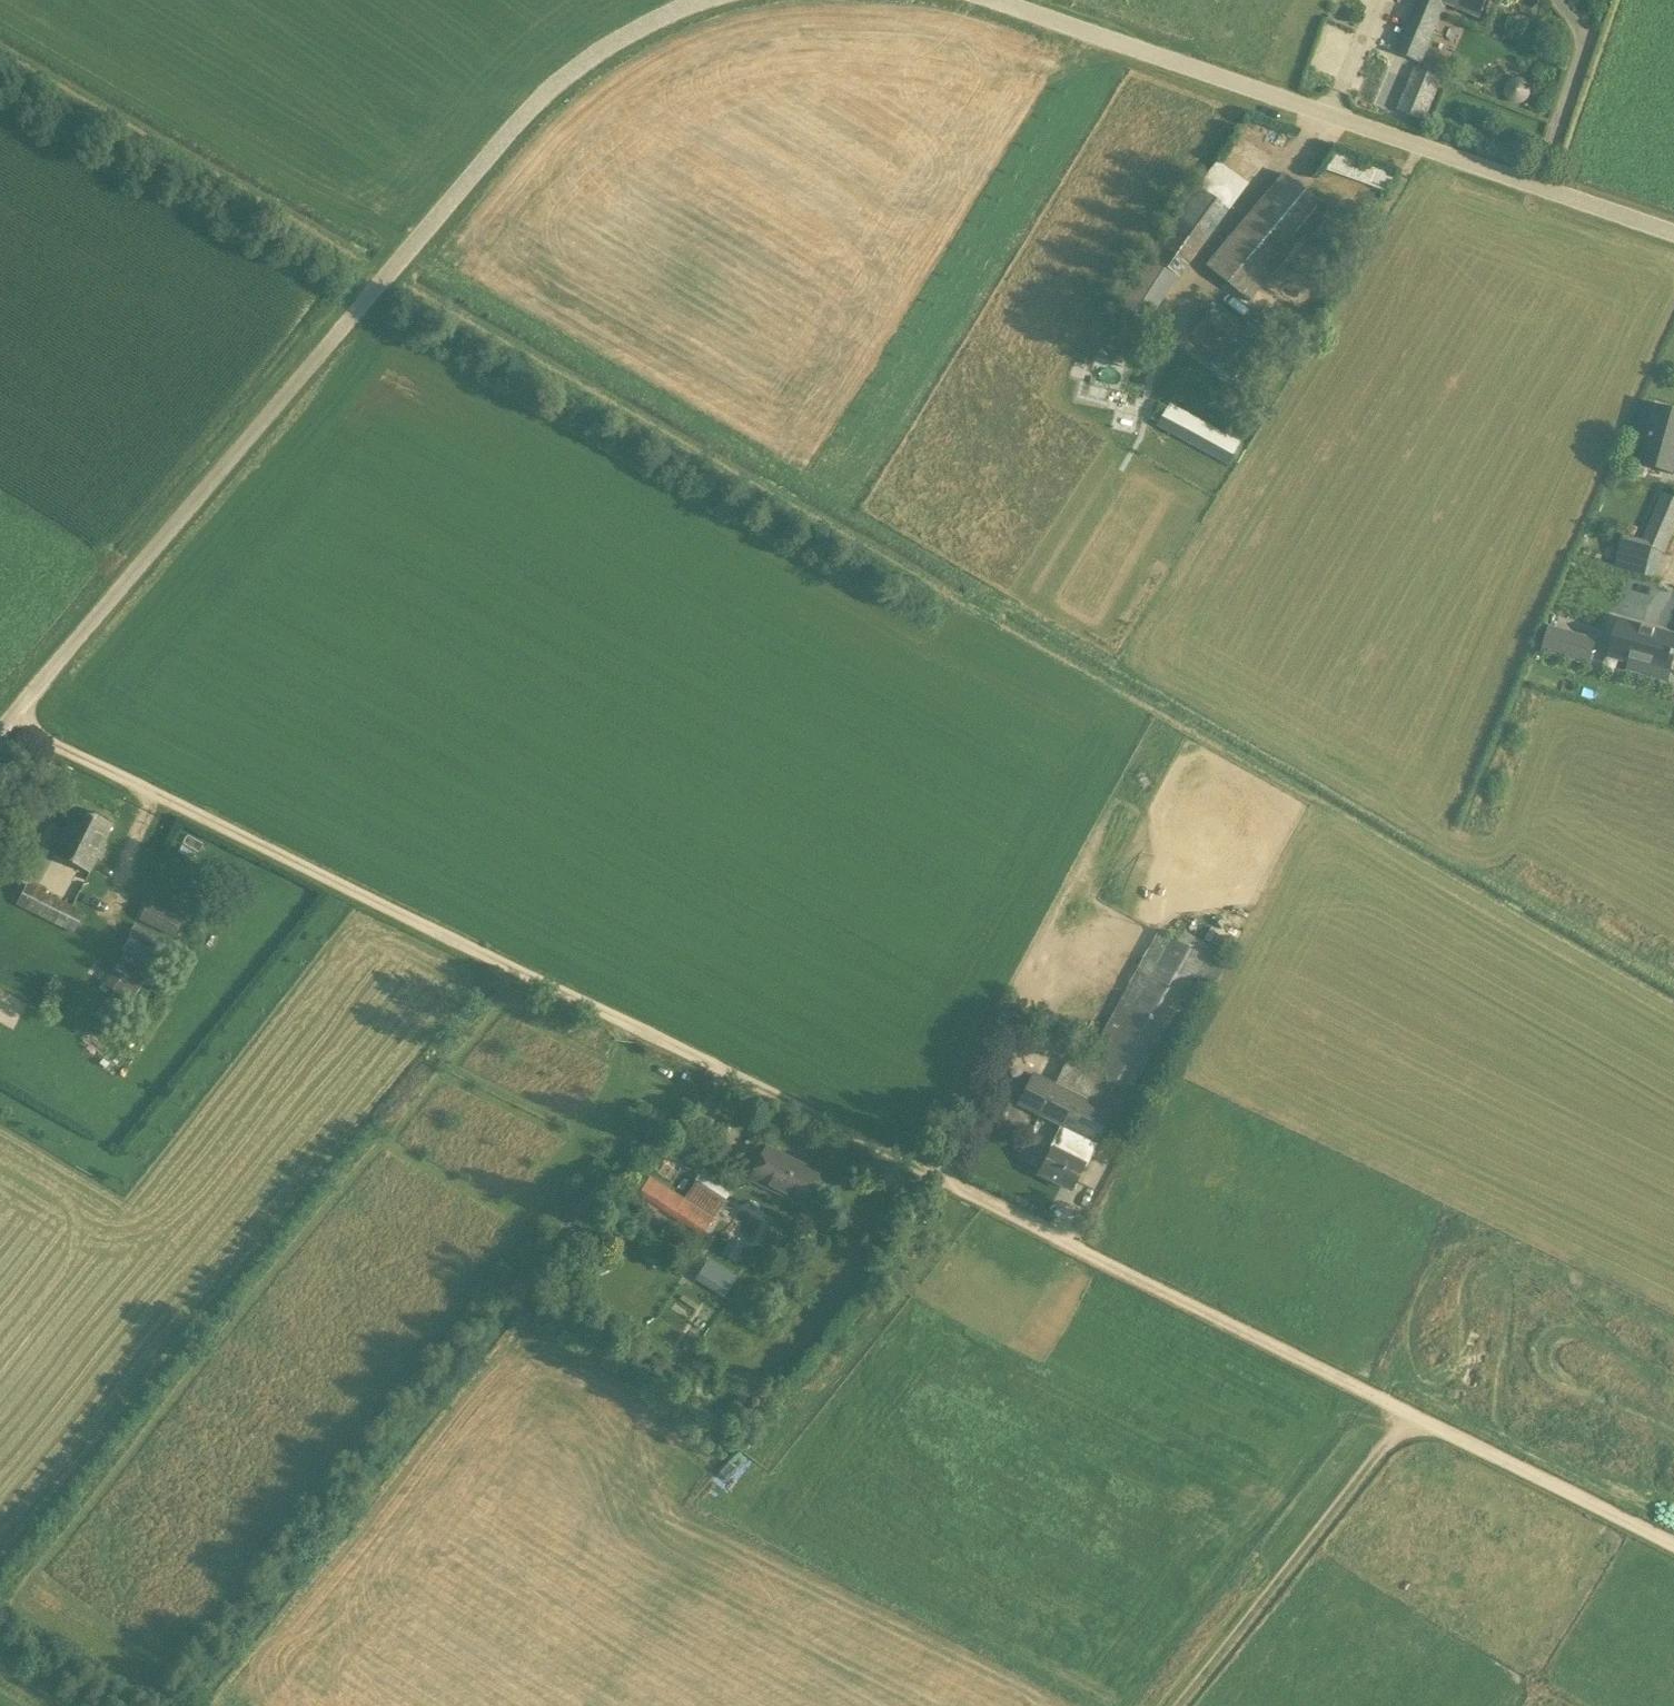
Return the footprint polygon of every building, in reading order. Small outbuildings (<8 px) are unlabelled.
[(1395,53),(1422,64),(1446,4),(1469,13),(1480,17),(1486,0),(1417,0),(1395,53)] [(1441,81),(1445,71),(1425,63),(1422,69),(1415,66),(1396,110),(1424,121),(1441,81)] [(1385,188),(1392,170),(1337,151),(1331,169),(1385,188)] [(1246,300),(1249,303),(1326,209),(1303,190),(1282,173),(1204,266),(1246,300)] [(1229,210),(1194,185),(1144,254),(1146,256),(1111,310),(1140,330),(1178,277),(1180,278),(1229,210)] [(1232,381),(1263,339),(1244,326),(1214,303),(1191,332),(1222,357),(1214,367),(1232,381)] [(1239,442),(1168,403),(1157,425),(1228,464),(1239,442)] [(1637,465),(1673,476),(1673,474),(1673,410),(1654,404),(1637,465)] [(1665,553),(1673,533),(1673,498),(1662,493),(1641,543),(1665,553)] [(1644,629),(1644,627),(1643,627),(1642,629),(1620,623),(1611,655),(1631,660),(1628,669),(1667,679),(1673,657),(1673,638),(1654,632),(1655,630),(1653,630),(1653,632),(1644,629)] [(1549,627),(1543,651),(1589,664),(1596,639),(1549,627)] [(89,873),(112,825),(77,808),(53,856),(89,873)] [(26,885),(16,906),(74,934),(84,913),(26,885)] [(139,920),(172,936),(181,919),(148,903),(139,920)] [(176,946),(135,924),(130,934),(150,946),(149,948),(160,953),(157,959),(166,964),(176,946)] [(1200,942),(1194,952),(1157,933),(1126,989),(1141,996),(1129,1017),(1115,1010),(1094,1049),(1083,1069),(1132,1095),(1194,979),(1205,983),(1212,986),(1223,968),(1220,966),(1225,956),(1200,942)] [(125,952),(143,961),(149,948),(131,939),(125,952)] [(152,971),(123,953),(102,985),(130,1004),(152,971)] [(17,1022),(27,1004),(0,989),(0,1013),(17,1022)] [(1033,1076),(1019,1105),(1064,1128),(1040,1175),(1071,1191),(1083,1168),(1085,1169),(1097,1145),(1098,1145),(1113,1116),(1033,1076)] [(750,1180),(802,1205),(818,1173),(765,1148),(750,1180)] [(638,1195),(702,1236),(726,1198),(696,1179),(684,1198),(650,1176),(638,1195)] [(769,1227),(762,1244),(786,1255),(794,1238),(769,1227)] [(731,1239),(721,1255),(735,1264),(745,1248),(731,1239)] [(696,1280),(724,1298),(737,1277),(709,1260),(696,1280)]
